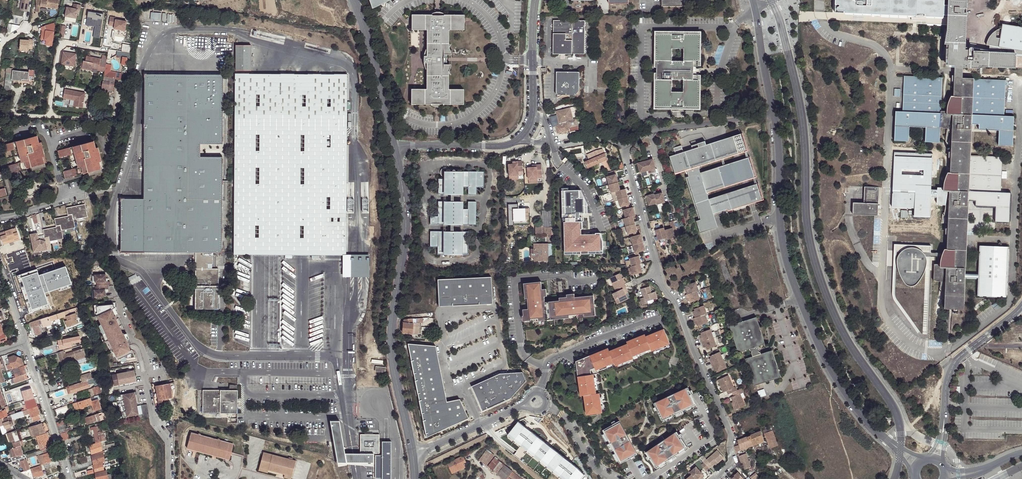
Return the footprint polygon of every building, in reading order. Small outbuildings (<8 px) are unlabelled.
[(19,11),(26,12),(28,0),(21,0),(19,11)] [(36,7),(40,7),(48,8),(57,10),(58,0),(37,0),(36,7)] [(974,79),(964,79),(965,73),(965,67),(967,67),(967,65),(969,66),(973,66),(973,67),(977,67),(977,66),(982,66),(982,67),(986,67),(986,66),(991,67),(995,68),(995,67),(1000,67),(1000,68),(1004,68),(1004,67),(1009,67),(1009,68),(1013,68),(1015,68),(1018,68),(1021,69),(1021,68),(1021,27),(1016,26),(1003,24),(1002,28),(999,29),(995,31),(992,34),(989,38),(986,45),(989,45),(989,52),(973,51),(974,51),(974,49),(973,48),(972,47),(970,47),(969,48),(969,39),(966,38),(967,23),(968,7),(969,0),(948,0),(948,6),(944,5),(944,0),(836,0),(835,13),(875,14),(875,15),(916,17),(917,14),(926,14),(926,17),(948,18),(947,32),(948,33),(948,34),(947,34),(947,42),(948,42),(948,43),(947,43),(946,51),(947,51),(947,52),(946,52),(946,66),(954,67),(954,73),(954,75),(953,96),(951,96),(949,101),(947,108),(947,114),(944,113),(944,117),(949,118),(947,128),(952,129),(950,172),(948,172),(946,177),(944,183),(943,190),(943,191),(949,192),(949,195),(947,247),(948,247),(948,249),(943,249),(942,254),(941,258),(940,267),(939,268),(942,269),(946,269),(945,282),(944,299),(944,309),(949,309),(949,310),(953,310),(953,313),(952,313),(951,327),(964,328),(964,314),(958,313),(958,310),(964,310),(966,278),(979,279),(979,275),(966,274),(970,203),(970,200),(972,155),(973,126),(972,126),(972,124),(974,79)] [(81,5),(74,4),(73,9),(66,7),(65,17),(76,19),(77,15),(79,15),(81,5)] [(103,14),(90,12),(89,17),(87,17),(86,25),(95,27),(93,37),(99,38),(103,14)] [(161,13),(151,12),(149,20),(161,21),(161,13)] [(177,14),(167,14),(167,25),(177,25),(177,14)] [(464,15),(412,15),(411,30),(426,30),(426,60),(426,89),(411,89),(411,104),(437,104),(463,105),(464,89),(449,89),(449,71),(446,65),(443,65),(443,62),(444,62),(445,61),(445,60),(445,59),(443,58),(443,55),(446,55),(447,54),(449,47),(449,30),(464,30),(464,15)] [(116,18),(111,17),(109,26),(113,27),(113,25),(115,25),(115,27),(114,29),(125,31),(127,22),(116,20),(116,18)] [(574,21),(554,21),(554,55),(574,55),(574,21)] [(586,21),(574,21),(574,55),(586,55),(586,21)] [(54,24),(43,27),(44,31),(43,31),(43,34),(41,34),(40,40),(46,41),(45,45),(51,47),(54,26),(54,24)] [(698,76),(694,76),(694,74),(697,74),(697,69),(694,69),(695,67),(699,67),(699,62),(700,62),(700,34),(685,34),(678,32),(678,36),(673,36),(673,34),(657,34),(657,61),(657,80),(656,80),(656,108),(671,109),(671,112),(677,112),(684,109),(700,109),(700,81),(698,81),(698,76)] [(194,37),(194,50),(225,50),(226,38),(194,37)] [(32,40),(28,40),(28,41),(25,41),(21,41),(20,50),(28,51),(28,50),(32,50),(32,40)] [(131,44),(122,43),(121,52),(129,53),(131,44)] [(275,52),(295,56),(297,48),(277,44),(275,52)] [(75,54),(62,51),(59,63),(72,66),(75,54)] [(89,57),(85,56),(84,61),(82,60),(81,67),(91,69),(92,67),(97,68),(97,69),(104,71),(99,91),(106,93),(107,89),(112,90),(114,79),(113,79),(114,73),(109,71),(104,70),(105,65),(106,60),(100,59),(89,57)] [(3,90),(11,91),(12,81),(21,82),(21,80),(28,81),(28,76),(29,72),(28,72),(12,70),(12,69),(6,68),(3,90)] [(582,72),(559,72),(559,95),(560,95),(560,99),(566,95),(579,95),(582,91),(582,72)] [(195,252),(212,253),(221,253),(222,157),(199,157),(199,144),(222,144),(222,76),(143,75),(142,200),(143,252),(195,252)] [(944,117),(944,113),(941,113),(942,78),(904,76),(903,111),(896,111),(894,140),(909,141),(910,127),(926,127),(925,142),(940,143),(940,127),(942,127),(942,128),(947,128),(949,118),(944,117)] [(1005,81),(974,79),(972,124),(979,125),(979,130),(999,131),(998,145),(1012,146),(1014,117),(1004,116),(1005,81)] [(84,93),(64,90),(62,98),(73,100),(72,106),(81,108),(84,93)] [(574,120),(577,119),(577,118),(579,117),(577,107),(571,109),(574,120)] [(571,109),(560,111),(558,115),(558,116),(560,125),(556,126),(556,127),(558,134),(562,133),(562,135),(568,134),(567,132),(568,132),(569,133),(576,131),(579,131),(578,127),(579,127),(577,119),(574,120),(571,109)] [(560,125),(558,116),(551,118),(553,128),(556,127),(556,126),(560,125)] [(676,156),(670,158),(676,175),(687,171),(690,178),(686,179),(700,221),(697,222),(701,234),(717,229),(712,215),(762,199),(758,184),(710,200),(707,192),(755,177),(749,157),(701,173),(699,165),(746,150),(741,135),(707,146),(705,142),(692,147),(693,150),(684,153),(683,150),(675,153),(676,156)] [(41,149),(39,143),(37,136),(18,141),(22,155),(26,169),(32,167),(31,167),(32,170),(46,167),(43,156),(45,156),(43,149),(41,149)] [(22,155),(18,141),(1,146),(3,153),(12,150),(13,157),(22,155)] [(94,141),(75,147),(78,160),(82,174),(88,172),(89,176),(102,172),(99,162),(101,161),(99,154),(97,154),(95,148),(94,141)] [(78,160),(75,147),(57,151),(59,158),(68,156),(70,162),(78,160)] [(584,163),(587,168),(601,162),(607,160),(605,154),(600,156),(597,150),(588,155),(590,161),(584,163)] [(344,155),(342,152),(330,161),(332,163),(330,165),(332,168),(331,170),(333,172),(330,174),(332,177),(342,169),(341,167),(344,164),(341,161),(343,160),(341,157),(344,155)] [(943,191),(943,190),(931,190),(932,154),(894,152),(892,207),(914,209),(914,216),(930,216),(931,197),(937,197),(937,204),(939,204),(939,205),(944,205),(944,204),(946,204),(947,195),(943,194),(943,192),(943,191)] [(8,173),(26,169),(22,155),(13,157),(15,164),(6,166),(8,173)] [(972,155),(970,200),(977,200),(977,206),(997,207),(996,221),(1011,222),(1012,192),(1001,192),(1003,156),(972,155)] [(78,160),(70,162),(72,169),(63,172),(65,179),(82,174),(78,160)] [(611,167),(607,160),(601,162),(605,169),(607,170),(608,170),(609,169),(610,169),(610,168),(611,167)] [(645,162),(648,171),(654,170),(651,160),(650,160),(645,162)] [(645,162),(637,164),(640,173),(648,171),(645,162)] [(523,173),(523,163),(518,163),(518,165),(514,165),(509,166),(509,177),(519,177),(518,173),(523,173)] [(543,177),(543,167),(538,167),(538,170),(533,170),(529,170),(529,181),(538,181),(538,177),(543,177)] [(553,180),(561,179),(561,167),(553,167),(553,180)] [(439,179),(438,195),(461,195),(462,188),(468,188),(468,195),(476,195),(477,187),(484,188),(484,172),(455,171),(455,170),(453,170),(452,170),(452,172),(450,171),(449,169),(447,168),(445,168),(443,168),(441,170),(440,172),(440,174),(441,176),(443,177),(445,177),(445,179),(439,179)] [(607,178),(609,186),(618,184),(617,181),(616,176),(607,178)] [(620,192),(619,188),(618,184),(609,186),(611,194),(616,193),(620,192)] [(865,187),(864,203),(878,203),(879,187),(865,187)] [(284,199),(272,190),(270,193),(272,195),(270,198),(273,200),(270,203),(273,205),(271,207),(281,215),(283,213),(281,211),(283,208),(281,207),(284,203),(282,202),(284,199)] [(309,194),(307,190),(295,199),(297,202),(295,204),(298,207),(296,208),(298,211),(295,213),(297,215),(308,207),(306,205),(309,203),(306,200),(308,198),(306,196),(309,194)] [(569,191),(565,191),(566,214),(562,214),(563,222),(565,222),(568,222),(568,230),(565,230),(565,245),(567,245),(567,252),(577,251),(577,254),(589,254),(589,251),(603,251),(603,241),(600,233),(595,233),(596,237),(592,237),(592,235),(581,235),(580,229),(582,229),(582,221),(584,221),(583,218),(580,218),(580,214),(583,214),(585,214),(584,198),(580,198),(579,190),(569,191)] [(581,190),(579,190),(580,198),(584,198),(585,214),(588,214),(587,204),(581,190)] [(620,192),(616,193),(618,197),(619,201),(628,199),(625,191),(620,192)] [(236,192),(236,200),(243,200),(243,204),(247,204),(247,196),(243,196),(243,192),(236,192)] [(657,203),(654,195),(654,194),(646,196),(649,206),(657,203)] [(663,203),(661,194),(659,194),(654,195),(657,203),(657,205),(663,203)] [(121,199),(120,252),(143,252),(142,200),(121,199)] [(630,206),(628,199),(619,201),(620,205),(621,209),(626,207),(629,207),(630,206)] [(431,216),(431,224),(476,225),(476,202),(468,202),(468,209),(461,209),(461,202),(438,201),(438,216),(431,216)] [(248,212),(237,202),(234,206),(237,208),(235,210),(237,212),(235,215),(238,217),(236,219),(246,228),(248,225),(245,223),(248,220),(246,219),(249,216),(246,214),(248,212)] [(853,202),(852,214),(878,215),(878,203),(864,203),(853,202)] [(67,209),(68,216),(72,215),(73,219),(87,216),(85,205),(67,209)] [(525,209),(513,209),(513,221),(525,221),(525,220),(525,209)] [(633,209),(629,210),(627,211),(623,212),(626,220),(633,218),(635,217),(633,209)] [(893,213),(893,228),(901,228),(902,213),(893,213)] [(66,218),(55,220),(56,227),(61,226),(61,230),(62,230),(75,228),(73,219),(72,215),(68,216),(69,218),(66,219),(66,218)] [(625,224),(626,228),(633,226),(633,224),(634,224),(633,218),(626,220),(624,220),(625,224)] [(545,234),(545,226),(543,225),(535,225),(536,234),(545,234)] [(43,231),(45,238),(49,237),(50,241),(63,238),(62,230),(61,230),(61,226),(56,227),(57,229),(54,230),(54,229),(43,231)] [(637,233),(635,228),(634,228),(633,226),(626,228),(628,236),(633,234),(636,233),(637,233)] [(658,240),(666,238),(664,231),(663,228),(655,230),(658,240)] [(666,238),(667,240),(670,239),(675,238),(673,230),(672,228),(671,229),(664,231),(666,238)] [(17,229),(0,234),(4,246),(6,245),(5,243),(11,241),(12,244),(21,241),(17,229)] [(468,232),(430,231),(430,247),(438,247),(438,254),(451,255),(452,256),(453,256),(454,256),(455,255),(468,255),(468,232)] [(38,233),(30,235),(35,255),(52,252),(52,249),(50,241),(49,237),(45,238),(45,240),(43,241),(42,240),(39,240),(38,233)] [(631,239),(633,246),(643,244),(640,236),(637,237),(634,238),(631,239)] [(645,252),(643,244),(633,246),(635,254),(638,253),(642,252),(645,252)] [(930,246),(893,244),(892,258),(891,292),(892,298),(894,303),(917,334),(926,335),(929,254),(930,246)] [(577,254),(577,251),(567,252),(567,245),(565,245),(565,255),(577,254)] [(980,246),(979,275),(979,279),(979,296),(1008,297),(1009,248),(980,246)] [(539,257),(539,260),(548,260),(548,249),(548,247),(538,247),(538,248),(539,257)] [(212,264),(212,253),(195,252),(195,309),(218,309),(218,270),(207,270),(207,264),(212,264)] [(348,256),(345,256),(343,256),(343,277),(348,277),(356,277),(365,277),(370,277),(370,255),(364,256),(356,256),(348,256)] [(639,257),(636,258),(630,260),(631,263),(632,267),(640,265),(641,264),(639,257)] [(631,269),(627,270),(629,276),(642,272),(640,265),(632,267),(630,267),(631,269)] [(942,282),(942,272),(934,271),(934,281),(936,281),(936,282),(942,282)] [(625,287),(626,287),(624,283),(623,280),(620,273),(609,278),(615,290),(616,292),(622,289),(625,287)] [(108,274),(96,274),(97,282),(98,282),(98,285),(97,285),(97,289),(96,289),(96,297),(107,296),(107,289),(109,289),(109,285),(112,285),(111,281),(108,281),(108,274)] [(33,285),(42,282),(44,281),(42,275),(29,279),(31,285),(33,285)] [(491,276),(438,278),(439,305),(492,303),(491,276)] [(541,281),(526,283),(528,290),(527,290),(529,308),(524,309),(525,315),(528,315),(528,319),(547,316),(547,315),(562,313),(562,314),(585,311),(585,312),(593,311),(592,305),(594,304),(594,299),(591,300),(590,292),(575,295),(575,293),(563,295),(561,279),(557,280),(560,298),(545,300),(544,288),(542,288),(541,281)] [(686,290),(687,293),(697,290),(699,289),(696,281),(686,285),(687,286),(688,290),(686,290)] [(46,294),(42,282),(33,285),(36,297),(35,298),(36,302),(49,298),(47,294),(46,294)] [(642,298),(643,303),(649,301),(656,299),(654,292),(652,292),(650,286),(642,288),(645,297),(642,298)] [(616,292),(612,293),(617,304),(627,299),(624,293),(622,289),(616,292)] [(689,298),(699,295),(697,290),(687,293),(686,294),(687,297),(689,296),(689,298)] [(159,305),(160,306),(155,310),(168,323),(176,316),(162,302),(159,305)] [(114,304),(97,305),(98,311),(96,312),(117,356),(119,355),(120,357),(125,355),(126,357),(135,357),(132,350),(131,350),(128,344),(129,343),(124,333),(123,333),(117,320),(118,319),(115,312),(114,304)] [(704,314),(706,313),(703,305),(694,308),(694,310),(696,313),(694,314),(695,317),(704,314)] [(79,311),(79,307),(77,307),(75,308),(63,312),(64,316),(66,316),(75,312),(79,311)] [(63,312),(30,323),(32,327),(33,327),(36,335),(41,333),(39,325),(42,324),(51,320),(63,316),(64,316),(63,312)] [(77,317),(75,312),(66,316),(67,319),(65,320),(66,323),(76,320),(76,318),(77,317)] [(695,317),(693,317),(694,321),(696,320),(697,323),(698,325),(707,321),(704,314),(695,317)] [(756,317),(729,326),(738,353),(749,349),(750,351),(752,352),(751,352),(751,353),(752,357),(745,359),(754,386),(781,377),(772,350),(761,353),(760,352),(758,351),(759,351),(759,350),(758,346),(765,344),(756,317)] [(178,327),(183,322),(179,318),(174,323),(178,327)] [(408,318),(404,319),(403,322),(402,333),(412,333),(413,323),(422,323),(423,323),(423,318),(408,318)] [(413,323),(412,333),(419,334),(421,334),(421,330),(438,332),(437,328),(421,327),(422,323),(413,323)] [(1,343),(1,342),(8,340),(6,334),(2,326),(1,326),(0,324),(0,343),(1,343)] [(583,358),(581,362),(579,360),(578,360),(577,360),(577,361),(576,361),(576,362),(576,363),(576,364),(577,364),(579,365),(580,366),(579,369),(576,369),(580,396),(584,395),(587,415),(602,412),(601,409),(600,408),(600,405),(601,405),(600,401),(599,401),(599,398),(600,397),(599,393),(596,393),(595,389),(594,389),(593,386),(595,386),(594,382),(593,382),(592,379),(593,378),(593,374),(590,374),(590,370),(594,368),(595,370),(599,368),(600,367),(602,366),(602,367),(606,366),(606,364),(608,363),(610,364),(613,362),(615,365),(618,364),(619,362),(621,361),(622,363),(626,361),(625,360),(628,359),(629,360),(633,358),(632,356),(636,355),(636,353),(639,352),(639,353),(643,352),(643,350),(645,349),(647,350),(650,349),(651,351),(655,349),(656,348),(658,347),(658,348),(662,346),(662,345),(664,344),(666,345),(669,343),(663,329),(645,336),(644,334),(626,341),(627,343),(609,351),(608,348),(583,358)] [(711,333),(711,332),(701,335),(702,337),(700,338),(701,341),(713,337),(711,333)] [(60,347),(60,349),(72,346),(72,342),(79,341),(78,336),(58,340),(59,344),(60,347)] [(713,337),(701,341),(702,344),(704,343),(705,347),(706,348),(715,345),(713,337)] [(435,346),(408,344),(426,437),(468,418),(460,399),(447,401),(435,346)] [(65,354),(64,350),(58,352),(62,364),(71,361),(71,359),(75,358),(76,359),(86,356),(83,347),(65,354)] [(710,362),(712,365),(723,360),(721,356),(719,352),(710,356),(711,358),(712,361),(710,362)] [(11,364),(12,368),(23,365),(21,359),(14,356),(9,358),(11,364)] [(723,360),(712,365),(713,368),(715,367),(716,370),(717,372),(726,368),(723,360)] [(11,375),(13,378),(24,375),(26,374),(26,373),(24,367),(23,366),(13,370),(14,374),(11,375)] [(137,379),(134,369),(124,371),(123,370),(118,371),(118,373),(112,374),(115,385),(120,384),(135,380),(136,380),(137,380),(137,379)] [(500,373),(472,386),(483,411),(512,398),(527,381),(523,372),(500,373)] [(24,375),(13,378),(14,384),(25,380),(24,375)] [(726,391),(728,394),(732,393),(737,390),(735,387),(734,388),(730,379),(729,378),(728,375),(717,380),(723,393),(726,391)] [(90,380),(90,379),(88,379),(83,381),(67,387),(69,393),(86,387),(89,386),(88,382),(91,381),(92,383),(97,381),(96,378),(90,380)] [(174,389),(175,383),(156,386),(160,406),(167,405),(166,401),(166,399),(168,399),(172,398),(171,392),(173,391),(173,390),(174,389)] [(100,385),(91,388),(93,395),(102,392),(100,385)] [(668,397),(655,403),(663,422),(698,406),(689,387),(675,394),(669,397),(668,397)] [(764,388),(757,391),(760,397),(766,395),(764,388)] [(55,398),(65,395),(63,390),(53,393),(55,398)] [(740,393),(738,390),(737,390),(732,393),(733,396),(731,398),(733,402),(734,405),(732,406),(734,411),(745,406),(743,400),(740,393)] [(238,391),(231,391),(203,391),(203,414),(237,414),(238,391)] [(135,392),(121,395),(125,417),(139,415),(137,406),(135,392)] [(23,395),(25,401),(32,399),(30,393),(23,395)] [(81,407),(86,405),(92,404),(94,410),(101,408),(97,396),(74,403),(76,409),(81,407)] [(27,404),(28,410),(29,409),(37,407),(34,398),(32,399),(25,401),(22,402),(23,405),(27,404)] [(147,404),(141,405),(142,414),(143,418),(150,417),(147,404)] [(37,407),(29,409),(30,414),(32,419),(30,420),(31,422),(41,419),(37,407)] [(8,416),(7,414),(6,410),(3,411),(3,409),(0,410),(0,419),(2,418),(8,416)] [(15,413),(17,419),(24,416),(24,415),(30,414),(29,409),(28,410),(25,410),(15,413)] [(102,420),(108,418),(106,411),(100,413),(100,414),(103,413),(103,415),(101,416),(102,420)] [(92,423),(102,420),(101,416),(100,414),(100,413),(90,416),(92,423)] [(11,426),(14,425),(13,420),(11,415),(8,416),(2,418),(4,423),(4,425),(6,431),(10,430),(12,430),(12,428),(11,426)] [(620,421),(602,430),(620,463),(638,454),(631,440),(630,441),(627,434),(620,421)] [(330,423),(331,432),(340,430),(339,422),(330,423)] [(31,427),(35,436),(46,433),(43,423),(31,427)] [(102,440),(105,439),(102,424),(90,428),(91,431),(92,435),(95,434),(96,436),(97,437),(94,438),(95,443),(102,440)] [(659,444),(646,453),(657,470),(701,442),(689,425),(665,440),(665,441),(659,445),(659,444)] [(21,446),(20,443),(19,441),(18,436),(16,430),(15,431),(14,431),(6,434),(5,434),(8,443),(13,441),(15,448),(20,447),(21,446)] [(362,464),(360,454),(353,454),(345,454),(340,430),(331,432),(337,465),(355,464),(362,464)] [(69,438),(67,431),(61,433),(63,440),(69,438)] [(738,445),(733,448),(735,453),(764,441),(761,431),(753,434),(751,435),(736,441),(738,445)] [(765,433),(768,444),(770,449),(771,448),(777,446),(773,431),(771,431),(765,433)] [(224,460),(228,444),(190,433),(186,449),(224,460)] [(46,449),(49,448),(47,443),(49,443),(46,434),(38,436),(41,445),(42,450),(46,449)] [(364,435),(360,435),(360,454),(362,464),(367,464),(367,465),(371,465),(371,463),(373,463),(373,454),(375,454),(379,454),(379,435),(373,435),(373,438),(364,438),(364,435)] [(101,441),(90,445),(91,446),(87,446),(88,451),(91,450),(92,453),(103,450),(101,441)] [(382,443),(382,456),(382,457),(375,457),(375,477),(382,477),(382,478),(391,478),(391,443),(386,443),(382,443)] [(23,455),(20,447),(15,448),(11,450),(14,457),(11,458),(12,462),(19,460),(19,459),(24,458),(26,457),(25,456),(24,456),(24,455),(23,455)] [(41,451),(36,452),(37,455),(38,459),(36,460),(38,464),(40,464),(40,465),(54,461),(52,452),(48,453),(47,453),(46,449),(42,450),(41,451)] [(486,450),(478,461),(486,466),(494,456),(486,450)] [(94,464),(105,460),(103,451),(92,454),(94,464)] [(269,470),(287,475),(286,478),(290,478),(291,478),(296,461),(263,452),(259,467),(269,470)] [(708,469),(708,470),(714,465),(716,463),(717,464),(723,459),(717,452),(707,461),(705,459),(705,460),(702,457),(699,459),(703,463),(708,469)] [(740,454),(736,457),(739,465),(742,470),(747,468),(747,466),(749,465),(744,452),(740,454)] [(462,461),(465,460),(464,456),(447,463),(451,473),(459,470),(458,468),(464,466),(463,463),(462,461)] [(32,478),(33,478),(30,469),(26,457),(24,458),(19,459),(19,460),(23,468),(21,468),(23,472),(21,473),(32,478)] [(498,474),(504,466),(495,458),(488,467),(498,474)] [(108,462),(108,460),(105,460),(94,464),(95,472),(105,469),(103,463),(108,462)] [(708,469),(703,463),(699,466),(704,472),(708,469)] [(38,467),(30,469),(33,478),(38,476),(38,477),(43,476),(41,466),(38,467)] [(509,477),(513,472),(504,466),(498,474),(504,478),(508,478),(509,478),(509,477)] [(688,478),(702,478),(700,477),(703,475),(697,468),(691,473),(693,475),(688,478)] [(108,475),(107,470),(96,473),(97,478),(106,478),(108,478),(108,475)]
